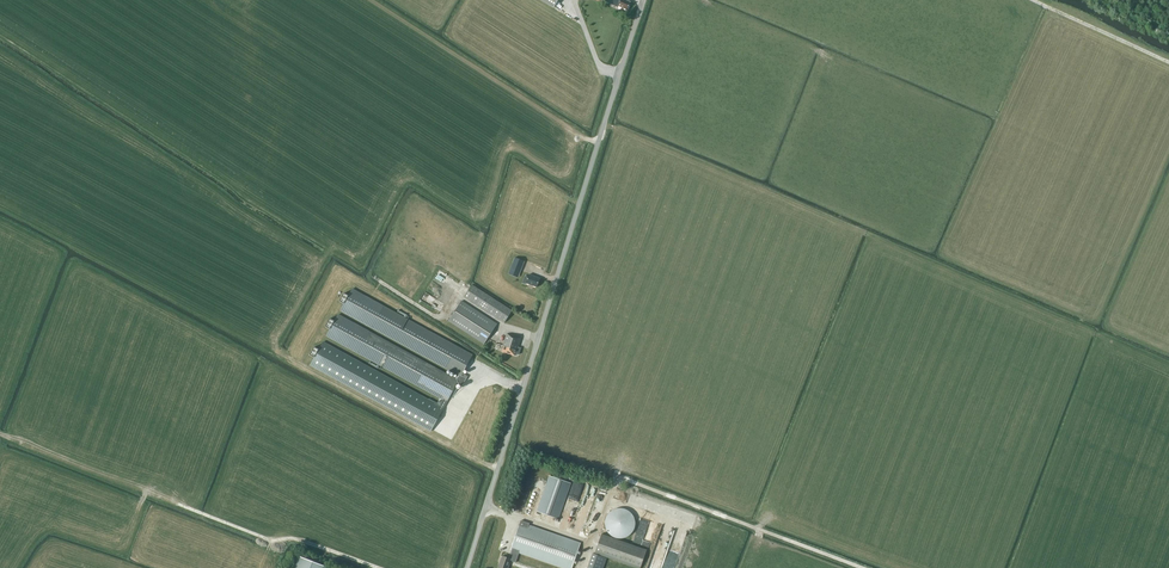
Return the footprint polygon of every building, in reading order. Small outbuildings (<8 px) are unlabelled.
[(630,2),(626,0),(605,0),(604,1),(617,7),(618,6),(627,10),(630,2)] [(520,271),(525,260),(515,256),(510,268),(520,271)] [(540,279),(529,274),(528,277),(525,276),(522,283),(525,284),(526,283),(537,287),(540,279)] [(504,323),(512,311),(472,285),(464,297),(504,323)] [(310,365),(431,431),(457,384),(462,387),(467,377),(462,374),(472,355),(383,307),(352,289),(349,295),(344,292),(340,300),(344,303),(340,310),(372,328),(459,376),(457,379),(370,332),(338,315),(335,321),(330,318),(326,326),(330,328),(326,336),(357,354),(442,400),(439,406),(323,342),(319,350),(314,347),(310,355),(314,358),(310,365)] [(425,292),(421,300),(432,307),(437,299),(425,292)] [(484,344),(497,324),(461,301),(448,321),(484,344)] [(511,335),(506,334),(502,346),(503,347),(502,352),(514,356),(515,353),(518,354),(520,348),(518,347),(521,338),(511,335)] [(558,518),(570,483),(549,476),(536,511),(528,508),(526,515),(534,517),(536,511),(558,518)] [(592,505),(595,491),(585,489),(582,503),(592,505)] [(633,529),(634,528),(634,527),(634,525),(635,524),(635,523),(634,522),(634,521),(634,520),(634,519),(634,518),(633,517),(633,516),(632,516),(632,515),(632,514),(631,513),(630,513),(629,512),(628,511),(627,510),(625,509),(624,509),(622,508),(621,508),(619,508),(618,508),(616,508),(615,509),(613,509),(612,510),(611,511),(610,511),(609,512),(608,513),(607,514),(607,515),(606,516),(606,517),(605,518),(605,519),(605,520),(604,521),(604,522),(604,523),(604,524),(604,525),(604,526),(605,527),(605,528),(606,529),(606,530),(607,531),(607,532),(608,533),(609,534),(610,535),(611,536),(612,537),(614,537),(615,538),(616,538),(618,538),(619,538),(620,538),(622,538),(623,538),(624,538),(625,537),(627,537),(628,536),(629,535),(630,534),(631,533),(632,532),(633,531),(633,530),(633,529)] [(529,523),(521,520),(510,550),(511,550),(518,553),(562,567),(571,567),(580,543),(529,525),(529,523)] [(646,550),(601,534),(594,553),(636,567),(640,567),(646,550)] [(511,550),(509,558),(502,556),(498,567),(501,567),(507,567),(510,560),(515,562),(518,553),(511,550)] [(606,558),(592,553),(587,567),(603,567),(606,558)] [(328,567),(299,556),(294,567),(327,567),(328,567)]
